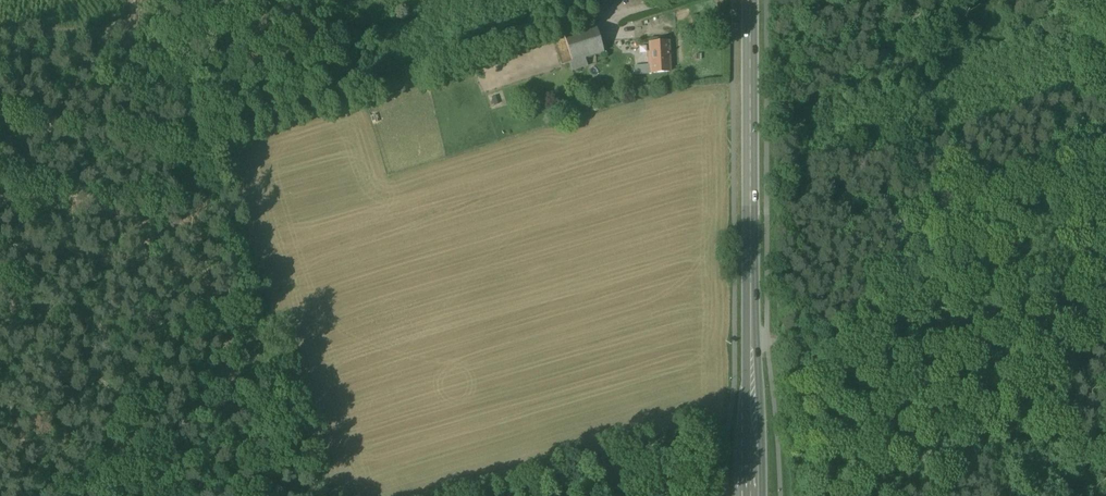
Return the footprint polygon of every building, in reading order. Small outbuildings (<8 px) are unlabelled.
[(596,26),(582,30),(579,22),(571,25),(574,33),(554,40),(563,65),(572,62),(575,70),(588,66),(586,57),(604,51),(596,26)] [(670,41),(658,41),(658,44),(660,70),(660,72),(671,72),(670,41)] [(658,44),(648,45),(649,65),(636,66),(636,71),(660,70),(658,44)] [(555,76),(538,80),(542,92),(558,87),(555,76)]
